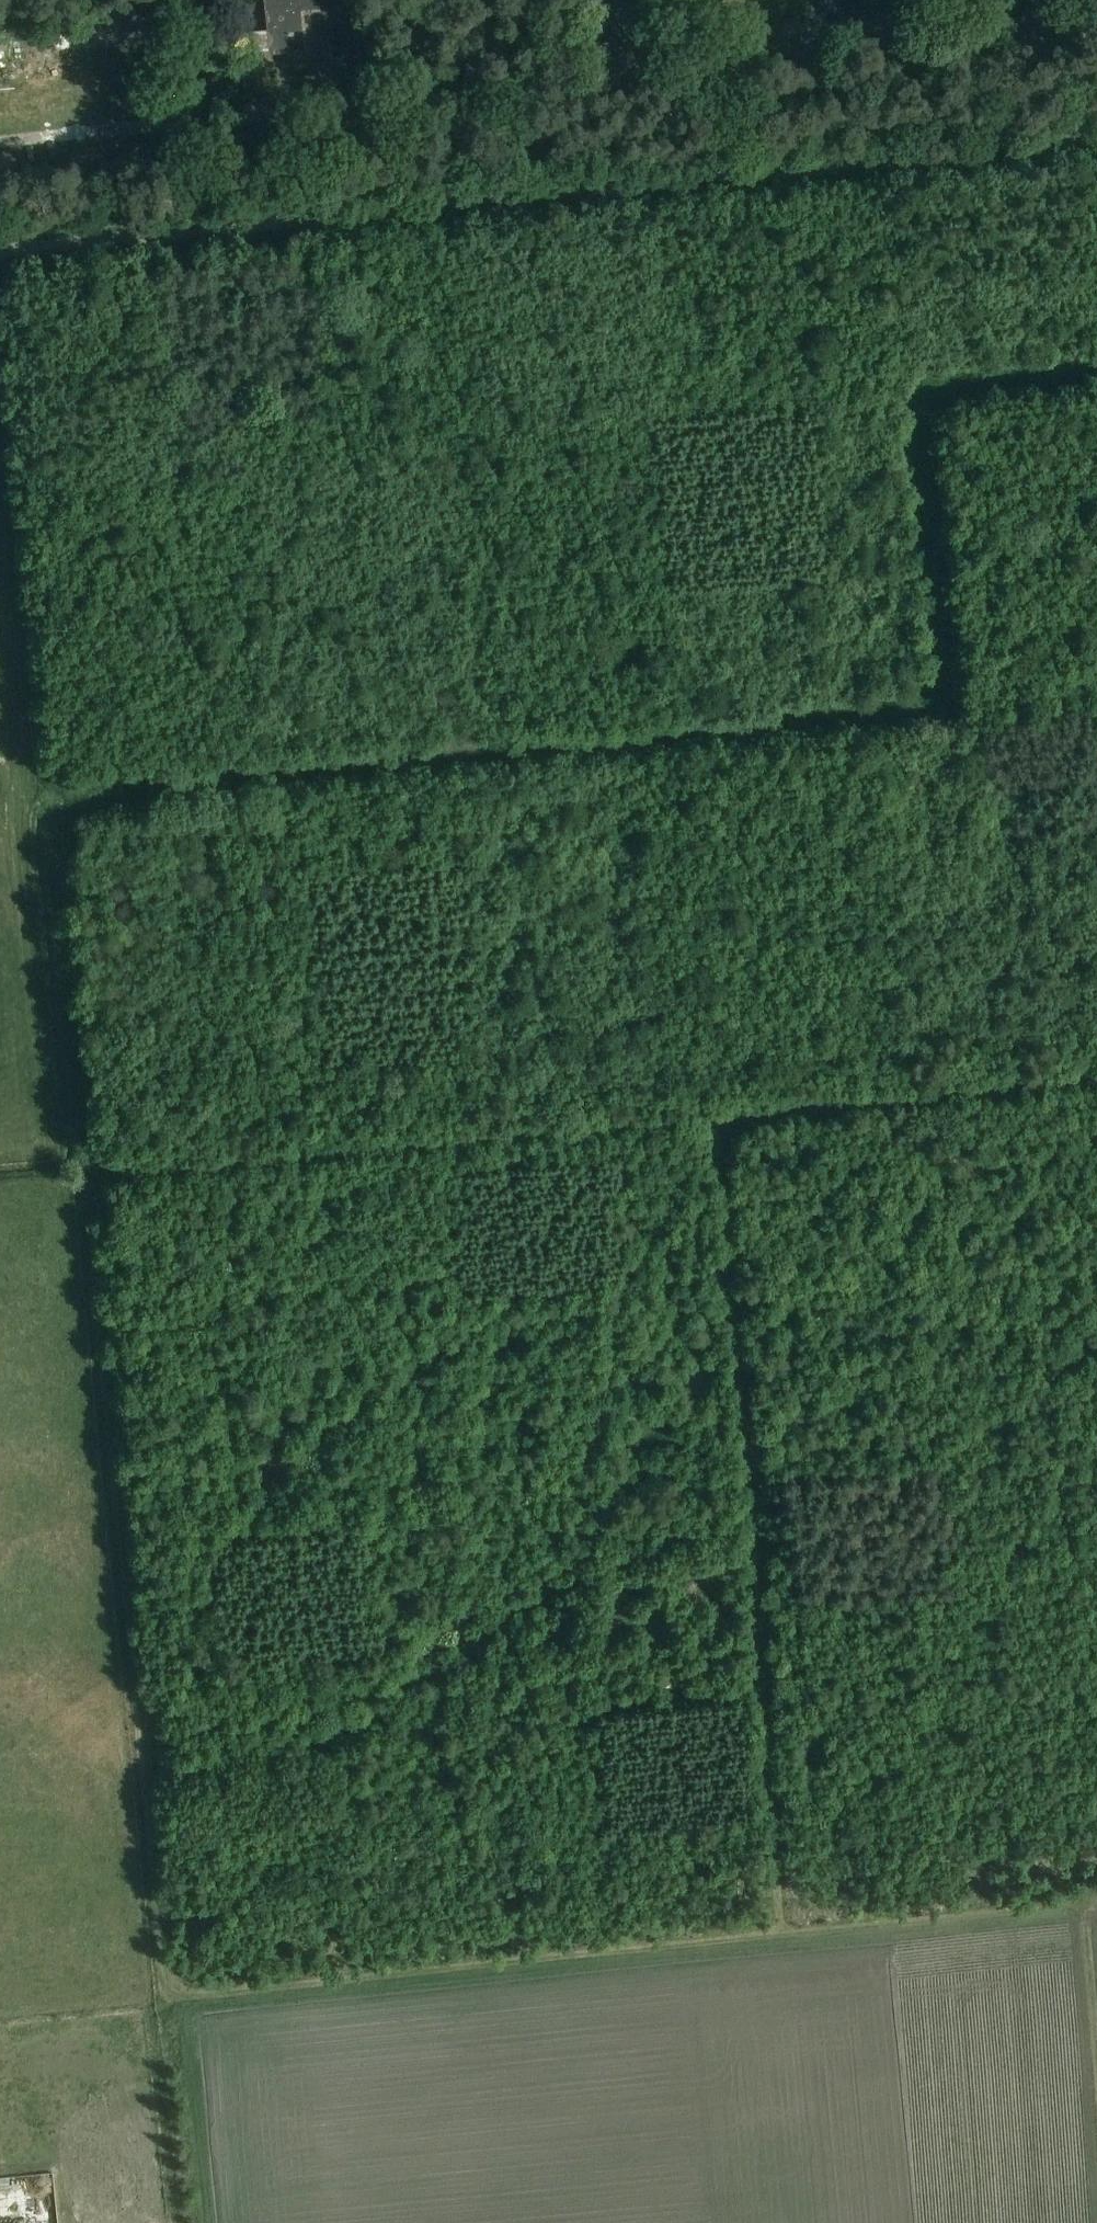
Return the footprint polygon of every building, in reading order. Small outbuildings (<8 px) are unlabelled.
[(271,51),(305,47),(301,10),(332,7),(331,0),(265,0),(271,51)]
